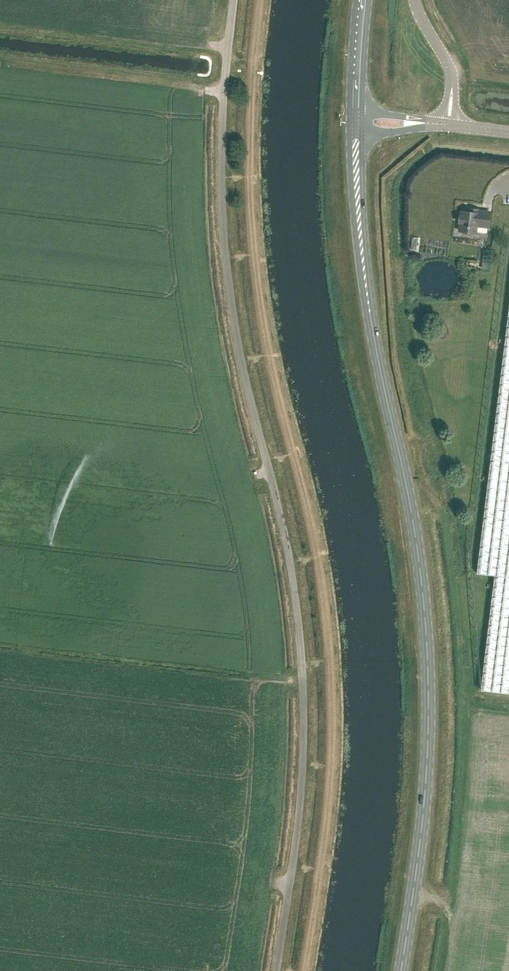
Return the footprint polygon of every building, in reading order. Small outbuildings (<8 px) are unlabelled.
[(488,227),(490,214),(462,211),(461,216),(459,215),(458,222),(460,222),(459,231),(463,232),(463,234),(471,234),(471,232),(476,233),(476,226),(488,227)] [(476,573),(494,575),(481,689),(508,693),(508,304),(476,573)]
